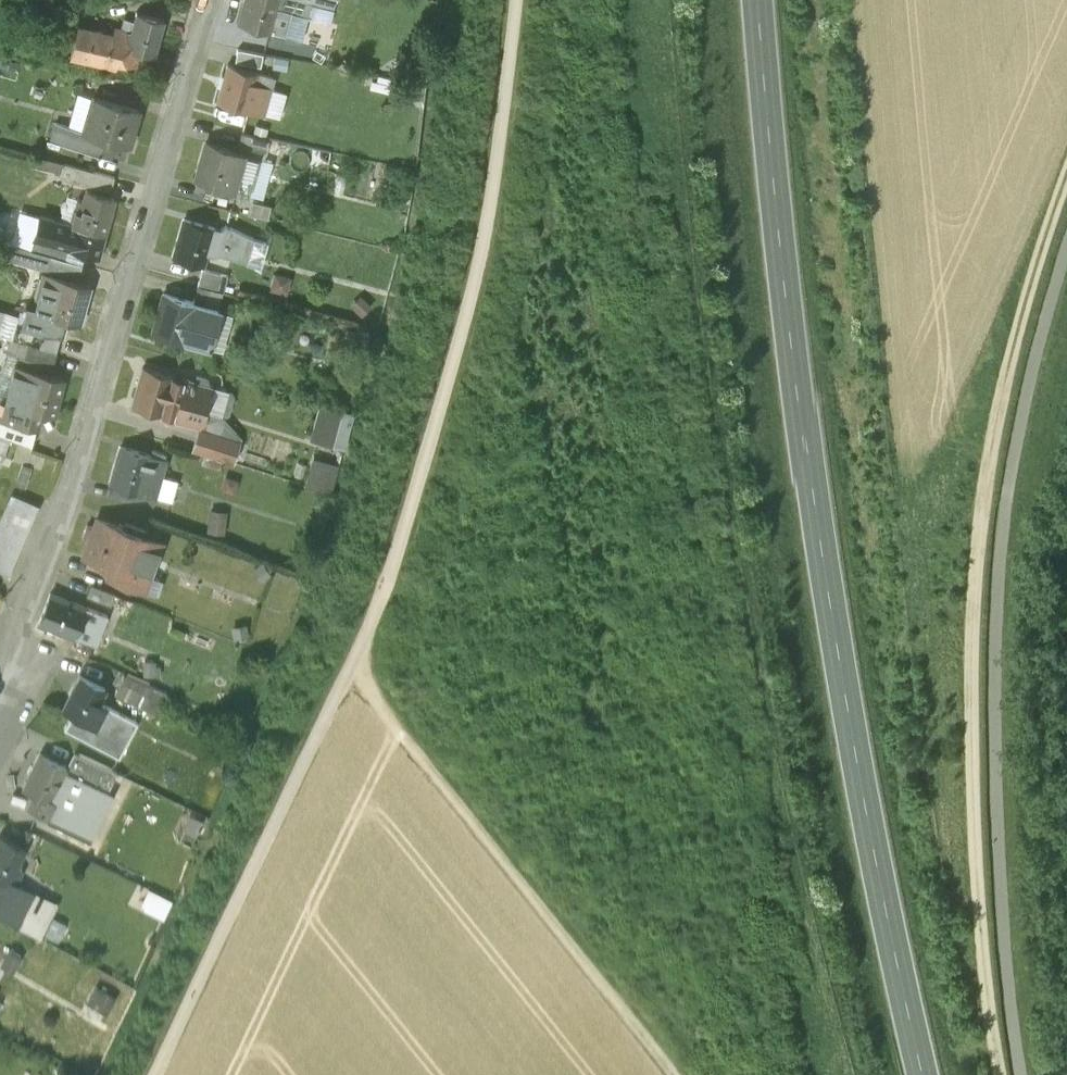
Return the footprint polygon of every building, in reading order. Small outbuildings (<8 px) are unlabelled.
[(239,25),(270,33),(277,9),(279,0),(246,0),(239,25)] [(277,9),(292,14),(312,20),(316,6),(334,11),(337,0),(279,0),(277,9)] [(292,14),(277,9),(270,33),(286,38),(292,14)] [(164,21),(137,14),(134,24),(130,40),(127,49),(141,53),(154,57),(164,21)] [(312,20),(292,14),(286,38),(329,50),(335,27),(312,20)] [(134,24),(125,22),(123,31),(114,35),(130,40),(134,24)] [(114,35),(79,25),(71,55),(116,68),(118,63),(136,69),(141,53),(127,49),(130,40),(114,35)] [(237,51),(235,63),(261,68),(263,56),(237,51)] [(218,104),(248,113),(265,117),(275,79),(259,76),(228,67),(218,104)] [(94,99),(83,135),(56,125),(51,142),(112,159),(116,144),(102,140),(112,104),(94,99)] [(139,112),(112,104),(102,140),(116,144),(129,148),(139,112)] [(269,143),(242,135),(240,143),(237,153),(259,159),(259,160),(264,161),(269,143)] [(237,153),(207,144),(196,181),(249,197),(259,160),(259,159),(237,153)] [(115,179),(64,165),(60,179),(111,193),(112,187),(115,179)] [(87,192),(84,202),(78,201),(71,226),(40,218),(34,240),(70,250),(99,257),(114,200),(87,192)] [(244,210),(243,218),(266,223),(269,209),(246,204),(244,210)] [(250,238),(226,227),(221,231),(220,235),(214,233),(215,230),(184,221),(174,259),(205,268),(208,256),(213,258),(221,256),(221,257),(243,263),(250,238)] [(250,238),(243,263),(260,267),(268,242),(250,238)] [(70,250),(34,240),(31,252),(51,258),(67,262),(70,250)] [(31,252),(2,243),(0,250),(0,259),(47,272),(51,258),(31,252)] [(67,262),(51,258),(47,272),(46,276),(77,284),(80,274),(82,266),(67,262)] [(227,277),(202,271),(200,279),(198,287),(222,294),(227,277)] [(46,276),(44,275),(43,279),(40,278),(35,297),(38,298),(35,309),(27,307),(22,326),(21,327),(61,338),(63,338),(68,322),(80,325),(91,288),(77,284),(46,276)] [(222,294),(198,287),(195,296),(193,303),(218,310),(222,294)] [(193,303),(164,295),(153,333),(189,344),(190,341),(196,343),(195,345),(208,349),(219,311),(193,303)] [(61,338),(21,327),(22,326),(16,324),(12,340),(30,346),(57,354),(59,346),(61,338)] [(30,346),(12,340),(7,355),(25,360),(30,346)] [(57,354),(30,346),(25,360),(52,369),(54,363),(57,354)] [(36,373),(16,368),(2,420),(37,430),(41,414),(26,409),(36,373)] [(9,371),(0,369),(0,406),(2,407),(9,371)] [(196,385),(143,370),(132,408),(162,417),(163,419),(165,421),(167,423),(170,423),(172,422),(174,420),(199,427),(202,426),(205,424),(207,422),(207,419),(207,416),(205,413),(203,411),(206,400),(207,400),(211,387),(210,384),(208,382),(197,379),(196,385)] [(64,381),(36,373),(26,409),(41,414),(54,417),(64,381)] [(333,408),(320,404),(311,440),(323,443),(323,442),(344,449),(353,415),(332,409),(333,408)] [(2,420),(0,425),(0,437),(32,448),(34,439),(37,430),(2,420)] [(234,446),(201,435),(198,443),(195,453),(228,463),(228,464),(234,465),(239,447),(234,446)] [(152,458),(121,449),(111,486),(141,495),(152,458)] [(152,458),(141,495),(180,506),(187,482),(172,477),(175,464),(152,458)] [(339,465),(313,459),(305,487),(331,496),(339,465)] [(0,527),(0,570),(8,573),(37,506),(13,495),(0,527)] [(225,533),(228,512),(213,510),(210,531),(225,533)] [(149,534),(126,525),(124,530),(98,520),(95,529),(88,526),(83,539),(90,541),(84,558),(113,569),(109,579),(138,590),(143,577),(150,580),(163,545),(148,539),(149,534)] [(115,595),(91,586),(89,591),(86,598),(110,608),(115,595)] [(87,609),(50,595),(39,625),(75,639),(87,609)] [(87,609),(75,639),(90,645),(102,615),(87,609)] [(165,696),(124,676),(120,686),(115,696),(156,715),(165,696)] [(119,759),(136,724),(98,705),(105,691),(80,678),(63,711),(72,716),(65,731),(119,759)] [(117,775),(80,757),(76,766),(70,777),(108,794),(117,775)] [(66,771),(41,758),(25,791),(37,797),(50,804),(57,789),(65,774),(66,771)] [(37,797),(30,812),(87,840),(108,794),(70,777),(65,774),(57,789),(50,804),(37,797)] [(1,839),(0,840),(0,880),(9,885),(17,870),(26,852),(1,839)] [(9,885),(0,880),(0,899),(25,912),(33,895),(16,886),(22,873),(17,870),(9,885)] [(141,906),(166,914),(172,895),(147,887),(141,906)] [(0,899),(0,919),(38,939),(46,922),(25,912),(0,899)]
